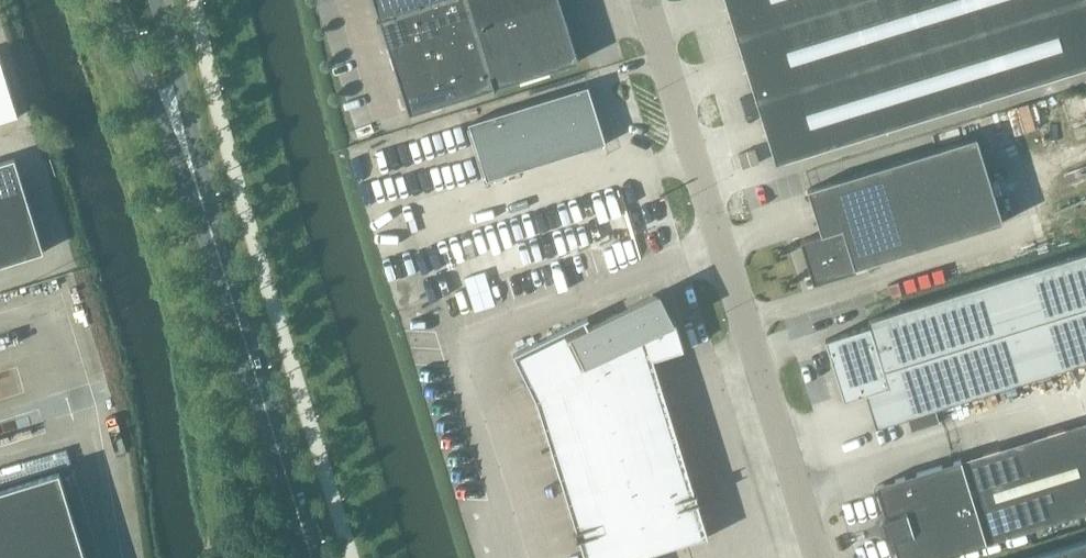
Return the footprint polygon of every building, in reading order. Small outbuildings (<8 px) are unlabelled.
[(381,18),(378,19),(379,20),(381,20),(410,114),(494,88),(495,90),(497,90),(496,87),(580,61),(561,0),(375,0),(381,18)] [(777,162),(1085,67),(1085,0),(727,0),(777,162)] [(19,117),(0,55),(0,122),(19,117)] [(589,86),(470,123),(472,127),(488,180),(503,175),(607,143),(589,86)] [(978,137),(808,189),(822,234),(801,240),(814,283),(857,270),(857,268),(1004,222),(978,137)] [(760,163),(756,149),(740,154),(744,168),(760,163)] [(45,252),(16,158),(0,163),(0,266),(45,252)] [(1085,223),(1085,213),(1064,221),(1068,230),(1085,223)] [(869,319),(871,326),(826,340),(845,400),(890,386),(900,419),(1085,362),(1085,252),(869,319)] [(707,536),(708,538),(709,537),(654,358),(684,349),(675,318),(667,321),(655,295),(589,328),(586,321),(590,319),(589,317),(515,354),(539,402),(587,557),(635,557),(707,536)] [(962,459),(877,485),(886,514),(883,520),(889,523),(892,532),(889,538),(894,541),(900,557),(940,557),(988,543),(1085,512),(1085,421),(962,459)] [(60,472),(0,491),(0,557),(87,557),(60,472)] [(1028,557),(1085,557),(1085,540),(1028,557)]
